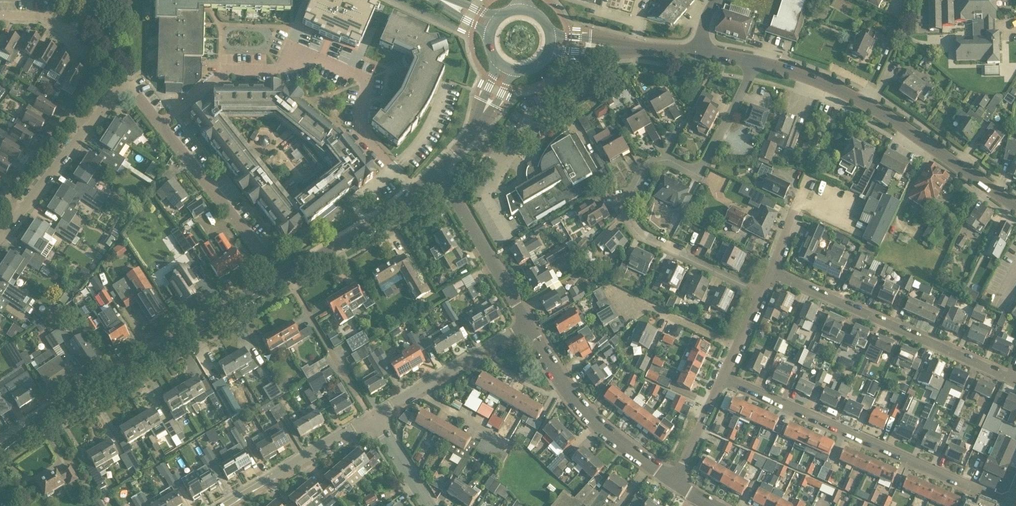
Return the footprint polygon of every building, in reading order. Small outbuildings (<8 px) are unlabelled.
[(164,82),(164,85),(166,85),(165,94),(175,94),(175,85),(181,85),(181,94),(187,95),(201,80),(202,65),(200,65),(200,58),(202,59),(203,9),(291,11),(291,0),(156,0),(155,21),(159,21),(158,79),(164,79),(164,82)] [(362,0),(312,0),(304,19),(308,21),(305,27),(320,33),(319,35),(338,44),(339,41),(354,48),(357,41),(361,43),(376,6),(362,0)] [(696,0),(664,0),(648,18),(671,25),(675,24),(696,0)] [(783,38),(797,42),(811,0),(740,0),(740,1),(737,0),(736,0),(733,9),(726,6),(717,33),(746,42),(747,37),(753,39),(761,14),(771,17),(766,33),(783,38)] [(883,0),(869,0),(868,3),(879,9),(883,0)] [(999,63),(998,32),(992,32),(992,19),(996,19),(996,0),(929,0),(930,30),(942,30),(942,26),(955,25),(955,21),(972,21),(973,43),(962,43),(961,36),(955,36),(956,60),(987,59),(987,63),(999,63)] [(413,25),(392,16),(390,21),(392,22),(391,26),(390,28),(387,27),(378,46),(387,50),(388,48),(406,55),(403,61),(405,65),(411,69),(400,95),(379,120),(377,119),(370,127),(388,140),(386,142),(391,146),(393,144),(397,148),(410,132),(411,132),(416,125),(415,124),(428,106),(439,80),(443,71),(440,70),(435,68),(437,65),(444,59),(443,57),(447,56),(442,40),(437,41),(436,40),(429,41),(428,41),(424,40),(428,32),(413,25)] [(884,44),(892,48),(899,32),(891,28),(884,44)] [(873,42),(876,34),(870,31),(866,39),(859,36),(859,37),(857,37),(855,42),(856,43),(852,52),(851,52),(851,54),(864,60),(870,48),(871,49),(874,43),(873,42)] [(10,57),(12,52),(19,40),(20,39),(9,33),(4,43),(0,41),(0,51),(10,57)] [(12,52),(18,55),(20,51),(30,57),(35,49),(41,39),(30,33),(24,43),(19,40),(12,52)] [(27,75),(33,64),(36,60),(46,66),(47,64),(56,48),(46,42),(40,52),(35,49),(30,57),(22,72),(27,75)] [(48,73),(47,77),(57,83),(61,76),(70,59),(60,53),(52,67),(47,64),(46,66),(43,70),(48,73)] [(1000,75),(1000,63),(985,63),(985,74),(1000,75)] [(75,88),(85,71),(74,65),(66,79),(61,76),(57,83),(53,90),(56,92),(58,90),(59,91),(64,83),(75,88)] [(924,102),(934,88),(927,83),(926,85),(913,76),(914,74),(908,69),(898,82),(904,86),(900,92),(914,102),(918,98),(924,102)] [(30,86),(27,91),(39,98),(33,108),(34,109),(51,118),(57,108),(47,102),(50,97),(30,86)] [(287,239),(299,229),(303,226),(301,223),(303,221),(307,226),(348,194),(347,192),(355,186),(357,189),(362,185),(363,186),(375,176),(374,175),(375,175),(338,130),(334,134),(333,133),(334,133),(299,104),(302,100),(291,90),(286,95),(283,92),(280,92),(279,86),(263,86),(263,92),(213,92),(214,97),(201,107),(201,105),(189,115),(201,131),(200,133),(210,146),(210,145),(237,179),(232,183),(253,208),(257,205),(285,240),(286,238),(287,239)] [(675,121),(682,117),(666,89),(648,100),(658,116),(668,110),(675,121)] [(985,109),(990,99),(981,94),(976,103),(985,109)] [(996,94),(986,109),(987,110),(994,114),(1005,96),(996,94)] [(1008,94),(1003,100),(1011,106),(1015,99),(1008,94)] [(694,123),(699,125),(697,129),(698,134),(707,139),(720,114),(709,108),(712,103),(701,97),(693,111),(698,114),(694,123)] [(32,114),(34,109),(33,108),(29,105),(25,111),(28,112),(22,122),(24,123),(23,124),(39,132),(45,122),(32,114)] [(594,113),(598,119),(610,112),(606,106),(594,113)] [(758,109),(753,107),(751,111),(749,110),(747,116),(749,117),(747,124),(764,130),(770,114),(769,113),(768,111),(766,110),(765,109),(763,109),(762,108),(760,108),(758,109)] [(994,114),(987,110),(981,119),(983,120),(987,123),(994,114)] [(653,143),(660,140),(643,111),(625,121),(634,136),(645,129),(653,143)] [(978,128),(982,122),(983,120),(981,119),(970,111),(967,116),(962,112),(955,123),(960,126),(956,132),(969,141),(979,128),(978,128)] [(785,114),(783,119),(782,118),(779,126),(775,125),(768,143),(766,142),(760,158),(771,163),(777,147),(793,152),(804,121),(785,114)] [(121,141),(126,144),(129,146),(143,136),(128,116),(122,120),(123,121),(121,124),(115,121),(108,132),(121,141)] [(586,132),(592,128),(586,117),(580,121),(586,132)] [(16,126),(10,136),(12,137),(28,147),(34,136),(20,129),(23,124),(24,123),(22,122),(17,119),(14,125),(16,126)] [(1001,140),(1006,134),(991,124),(986,131),(989,132),(979,146),(981,147),(980,149),(984,152),(985,150),(991,154),(995,147),(996,148),(1001,141),(1001,140)] [(0,138),(0,151),(0,152),(17,161),(23,150),(9,142),(12,137),(10,136),(0,130),(0,138)] [(118,156),(126,144),(121,141),(108,132),(100,144),(105,147),(101,153),(121,166),(125,160),(118,156)] [(528,171),(528,174),(527,176),(528,179),(528,180),(528,182),(529,185),(507,198),(512,216),(519,212),(524,220),(524,221),(528,228),(611,179),(605,169),(600,172),(578,135),(573,137),(570,132),(562,136),(556,141),(555,142),(549,149),(546,153),(544,157),(540,165),(536,164),(529,168),(528,171)] [(610,164),(630,152),(619,133),(612,137),(609,132),(594,140),(597,145),(599,144),(610,164)] [(1008,141),(1004,161),(1012,162),(1014,158),(1015,155),(1015,154),(1015,142),(1008,141)] [(880,162),(874,158),(877,153),(876,153),(877,151),(876,149),(872,147),(870,148),(869,149),(862,145),(861,147),(853,142),(850,143),(848,147),(849,149),(850,149),(840,167),(848,171),(846,173),(852,176),(856,168),(858,169),(860,166),(866,170),(857,187),(853,184),(850,191),(862,196),(880,162)] [(866,198),(870,199),(860,222),(869,226),(862,239),(880,248),(901,203),(892,199),(895,192),(902,178),(903,178),(910,164),(889,152),(884,162),(883,161),(870,187),(871,187),(866,198)] [(101,163),(116,173),(121,166),(101,153),(97,159),(89,154),(82,166),(94,174),(101,163)] [(1015,155),(1014,158),(1012,162),(1007,175),(1012,177),(1014,180),(1015,181),(1015,155)] [(5,175),(11,165),(0,158),(0,172),(5,175)] [(153,161),(144,174),(153,179),(161,167),(153,161)] [(948,178),(949,178),(937,171),(938,170),(930,165),(909,199),(928,210),(934,200),(935,200),(943,187),(947,189),(952,181),(948,178)] [(82,166),(74,177),(79,180),(75,186),(95,199),(103,204),(107,197),(99,192),(99,193),(94,190),(101,179),(94,174),(82,166)] [(784,200),(791,186),(771,177),(774,172),(763,166),(757,177),(767,182),(763,190),(784,200)] [(173,180),(162,189),(156,182),(148,193),(152,198),(157,194),(162,201),(166,198),(175,208),(187,198),(173,180)] [(665,201),(678,208),(676,211),(683,215),(691,197),(685,194),(687,190),(673,183),(673,185),(665,181),(657,196),(665,200),(665,201)] [(74,211),(81,200),(90,206),(95,199),(75,186),(71,192),(63,187),(55,199),(68,207),(74,211)] [(745,186),(742,193),(749,197),(753,190),(745,186)] [(81,230),(70,223),(77,213),(74,211),(68,207),(55,199),(48,211),(61,220),(58,225),(76,237),(81,230)] [(188,209),(194,219),(207,211),(200,201),(188,209)] [(581,223),(586,220),(591,228),(610,217),(602,204),(593,210),(589,204),(575,212),(580,220),(579,220),(581,223)] [(980,234),(993,215),(981,207),(973,219),(971,218),(966,224),(980,234)] [(751,217),(746,230),(766,240),(780,214),(768,208),(760,222),(751,217)] [(726,222),(733,226),(732,230),(733,232),(736,233),(738,233),(740,230),(741,230),(742,228),(746,230),(751,217),(741,212),(740,213),(732,209),(726,222)] [(553,227),(562,222),(558,215),(549,220),(553,227)] [(922,237),(925,239),(922,245),(932,250),(935,245),(946,227),(933,219),(922,237)] [(51,238),(55,233),(71,244),(75,246),(79,240),(76,238),(76,237),(58,225),(54,231),(36,220),(29,232),(47,244),(51,238)] [(988,250),(999,256),(1005,244),(1003,243),(1011,228),(1001,222),(993,237),(992,237),(989,243),(991,245),(988,250)] [(538,236),(547,230),(544,225),(534,231),(538,236)] [(816,263),(818,258),(819,256),(822,258),(825,251),(817,247),(825,230),(813,225),(810,233),(798,258),(814,266),(816,263)] [(111,234),(117,238),(120,233),(114,230),(111,234)] [(709,234),(701,230),(694,243),(703,248),(709,234)] [(184,255),(190,251),(192,250),(185,240),(184,241),(177,231),(167,237),(174,248),(178,245),(184,255)] [(42,255),(48,245),(47,244),(29,232),(21,243),(35,252),(31,258),(42,265),(46,258),(42,255)] [(184,236),(186,239),(185,240),(192,250),(198,245),(190,232),(184,236)] [(464,257),(463,257),(462,258),(446,232),(434,238),(445,257),(444,258),(450,268),(455,265),(458,270),(468,264),(464,257)] [(603,251),(606,248),(612,254),(619,247),(621,249),(627,243),(617,232),(612,238),(606,232),(594,244),(600,250),(603,252),(603,251)] [(222,234),(214,240),(225,256),(222,258),(230,271),(243,264),(234,250),(233,251),(222,234)] [(962,249),(967,240),(961,236),(956,245),(962,249)] [(110,248),(110,247),(115,239),(112,237),(107,245),(107,246),(110,248)] [(520,266),(531,259),(534,264),(539,261),(538,260),(533,252),(541,247),(537,238),(523,246),(523,245),(511,251),(520,266)] [(118,256),(126,251),(121,243),(113,248),(118,256)] [(208,243),(200,248),(211,265),(210,266),(218,279),(230,271),(222,258),(219,260),(208,243)] [(535,291),(545,285),(547,289),(549,288),(550,289),(560,283),(553,271),(549,273),(546,267),(570,252),(565,244),(538,260),(539,261),(534,264),(537,270),(526,276),(535,291)] [(756,248),(748,244),(745,250),(753,254),(756,248)] [(816,263),(814,266),(813,268),(828,274),(840,246),(834,244),(830,254),(829,253),(826,260),(822,258),(819,256),(818,258),(816,263)] [(579,245),(576,247),(580,254),(584,250),(579,245)] [(839,279),(847,261),(841,259),(845,249),(840,246),(828,274),(839,279)] [(738,272),(746,256),(730,248),(726,256),(722,254),(718,262),(738,272)] [(625,277),(629,268),(646,276),(654,258),(637,250),(631,263),(625,260),(618,274),(625,277)] [(588,267),(596,267),(596,260),(593,260),(592,251),(585,252),(586,262),(588,267)] [(27,264),(23,261),(10,252),(2,264),(20,276),(27,265),(38,271),(42,265),(31,258),(27,264)] [(859,271),(866,257),(858,253),(851,267),(859,271)] [(960,257),(954,254),(946,272),(952,275),(960,257)] [(416,300),(430,292),(426,286),(422,289),(403,257),(396,261),(398,264),(392,267),(391,264),(373,275),(373,276),(371,277),(374,282),(375,281),(376,282),(377,282),(379,287),(397,276),(397,275),(400,273),(416,300)] [(9,284),(5,291),(23,303),(27,296),(13,287),(20,276),(2,264),(0,267),(0,279),(9,284)] [(177,280),(168,285),(175,296),(177,295),(181,302),(195,293),(190,286),(197,282),(185,264),(172,272),(173,275),(172,275),(174,278),(175,278),(177,280)] [(884,279),(888,267),(882,264),(877,276),(884,279)] [(660,289),(663,284),(677,290),(686,273),(671,266),(668,272),(662,270),(654,286),(660,289)] [(43,267),(40,272),(47,277),(50,272),(43,267)] [(850,286),(860,291),(870,270),(869,270),(868,272),(863,269),(860,276),(855,274),(850,286)] [(877,283),(872,281),(876,273),(870,270),(860,291),(872,296),(877,283)] [(163,308),(151,289),(150,289),(138,271),(112,287),(124,307),(135,300),(150,323),(162,316),(159,310),(163,308)] [(443,274),(436,278),(440,284),(446,281),(443,274)] [(909,293),(915,280),(907,276),(901,289),(909,293)] [(96,277),(89,281),(95,291),(102,286),(96,277)] [(678,298),(675,305),(678,307),(682,299),(685,301),(687,296),(701,302),(705,304),(708,298),(704,297),(710,284),(695,277),(692,284),(686,282),(678,298)] [(892,306),(897,295),(900,288),(887,282),(879,300),(892,306)] [(548,313),(562,305),(569,301),(566,295),(567,294),(560,283),(550,289),(553,294),(541,302),(548,313)] [(363,286),(358,289),(355,285),(340,294),(348,307),(355,303),(358,308),(362,305),(365,310),(374,305),(363,286)] [(441,292),(448,302),(458,296),(452,285),(441,292)] [(924,285),(921,293),(923,294),(928,296),(931,288),(928,286),(924,285)] [(79,291),(73,286),(70,289),(76,294),(79,291)] [(107,307),(112,303),(102,286),(95,291),(98,295),(97,295),(105,307),(100,309),(121,341),(128,336),(119,322),(118,323),(110,310),(109,310),(107,307)] [(476,294),(473,288),(468,291),(472,299),(475,297),(476,294)] [(975,303),(979,294),(965,288),(961,297),(975,303)] [(709,312),(711,307),(725,314),(734,296),(720,289),(717,295),(711,293),(708,298),(705,304),(703,309),(709,312)] [(25,311),(27,308),(28,307),(29,306),(23,303),(5,291),(1,296),(0,296),(0,298),(1,297),(24,313),(25,312),(25,311)] [(575,304),(586,297),(583,292),(572,298),(575,304)] [(339,326),(354,317),(340,294),(326,303),(339,326)] [(795,299),(782,294),(781,297),(775,295),(764,318),(759,330),(764,332),(769,320),(771,321),(773,318),(778,321),(782,313),(787,315),(795,299)] [(927,302),(927,303),(930,297),(928,296),(923,294),(921,300),(927,302)] [(60,297),(57,301),(67,308),(75,298),(72,296),(69,299),(64,296),(60,297)] [(945,309),(950,300),(946,298),(941,296),(938,303),(937,306),(939,307),(945,309)] [(988,304),(990,300),(983,296),(980,301),(988,304)] [(940,313),(931,309),(935,299),(930,297),(927,303),(926,307),(920,318),(935,324),(940,313)] [(951,297),(950,300),(945,309),(941,319),(946,321),(943,328),(957,334),(962,324),(964,325),(968,316),(954,309),(958,300),(951,297)] [(31,307),(34,302),(29,299),(26,304),(31,307)] [(599,309),(609,303),(606,299),(596,304),(599,309)] [(495,306),(491,300),(477,308),(487,326),(500,318),(494,307),(495,306)] [(906,311),(920,318),(926,307),(911,300),(906,311)] [(450,319),(456,316),(447,302),(441,305),(450,319)] [(602,314),(612,308),(609,303),(599,309),(602,314)] [(807,304),(801,318),(799,317),(796,325),(803,328),(806,321),(812,324),(819,310),(807,304)] [(971,318),(984,324),(987,317),(981,314),(984,308),(977,305),(971,318)] [(100,310),(99,308),(86,317),(81,309),(79,310),(93,332),(103,326),(106,331),(103,333),(107,339),(109,339),(113,345),(121,341),(100,309),(100,310)] [(463,316),(467,323),(468,322),(474,333),(487,326),(477,308),(463,316)] [(559,319),(561,321),(555,325),(561,335),(578,325),(580,327),(587,323),(583,315),(580,316),(575,308),(565,313),(566,315),(559,319)] [(612,308),(602,314),(597,316),(604,328),(609,325),(614,333),(623,328),(612,308)] [(831,315),(827,326),(821,337),(840,345),(845,334),(840,332),(845,321),(831,315)] [(1003,328),(1008,318),(1002,315),(997,326),(1003,328)] [(41,322),(36,326),(39,332),(45,328),(41,322)] [(277,332),(285,345),(291,341),(294,346),(302,341),(291,323),(277,332)] [(463,340),(456,330),(457,329),(454,323),(440,332),(443,337),(450,348),(463,340)] [(648,350),(657,332),(639,324),(631,342),(648,350)] [(797,327),(791,324),(784,340),(790,343),(797,327)] [(983,346),(988,335),(989,336),(993,329),(980,324),(977,330),(973,328),(968,339),(983,346)] [(47,328),(51,334),(57,330),(53,325),(47,328)] [(309,326),(299,332),(304,339),(314,333),(309,326)] [(842,344),(840,349),(841,349),(847,352),(849,347),(856,350),(857,347),(864,350),(867,343),(866,342),(871,332),(857,326),(852,336),(846,333),(841,344),(842,344)] [(67,338),(68,337),(62,327),(51,334),(59,346),(64,343),(73,357),(74,356),(81,367),(96,358),(89,346),(90,346),(82,334),(70,342),(67,338)] [(759,330),(756,336),(762,339),(765,333),(759,330)] [(440,332),(428,339),(425,334),(424,335),(421,331),(416,334),(419,339),(425,350),(432,346),(437,356),(450,348),(443,337),(440,332)] [(285,345),(277,332),(262,340),(273,358),(281,354),(278,349),(285,345)] [(412,371),(424,364),(418,354),(425,350),(416,334),(415,335),(414,332),(406,336),(413,347),(401,354),(403,357),(411,370),(412,371)] [(1008,357),(1012,346),(1004,343),(1008,336),(1000,333),(997,340),(993,350),(1008,357)] [(44,338),(52,350),(59,346),(51,334),(44,338)] [(359,337),(347,344),(352,353),(369,343),(365,336),(360,339),(359,337)] [(342,343),(339,337),(331,342),(334,348),(342,343)] [(588,349),(588,348),(593,345),(590,339),(584,342),(581,337),(567,345),(573,356),(579,352),(580,354),(588,349)] [(890,354),(895,343),(881,337),(876,348),(870,345),(864,359),(877,364),(883,351),(890,354)] [(778,353),(783,341),(776,338),(770,350),(778,353)] [(687,349),(692,352),(705,358),(710,347),(692,339),(687,349)] [(605,345),(601,340),(597,345),(601,349),(605,345)] [(812,342),(808,351),(820,357),(824,348),(812,342)] [(19,355),(12,344),(5,348),(17,369),(24,365),(25,364),(19,355)] [(371,396),(386,387),(381,379),(387,375),(377,358),(373,352),(373,353),(368,345),(359,350),(365,359),(367,358),(375,372),(362,380),(365,385),(371,396)] [(606,359),(614,353),(609,347),(601,353),(606,359)] [(635,347),(633,354),(640,356),(642,349),(635,347)] [(802,365),(808,351),(800,347),(794,361),(802,365)] [(918,353),(904,347),(899,359),(896,357),(892,365),(899,368),(900,367),(910,371),(911,369),(917,372),(922,361),(915,358),(918,353)] [(835,363),(841,349),(840,349),(839,348),(837,352),(833,362),(835,363)] [(768,360),(771,354),(762,350),(760,356),(755,354),(748,369),(760,375),(763,368),(766,369),(770,360),(768,360)] [(32,363),(25,351),(19,355),(25,364),(24,365),(26,367),(32,363)] [(42,356),(59,382),(70,375),(59,358),(55,360),(49,351),(42,356)] [(232,358),(243,378),(258,369),(253,362),(251,363),(244,351),(232,358)] [(705,358),(692,352),(687,363),(700,369),(705,358)] [(411,370),(403,357),(390,365),(384,354),(377,358),(387,375),(389,379),(396,374),(398,378),(411,370)] [(59,382),(42,356),(35,360),(41,369),(37,372),(49,389),(59,382)] [(641,356),(635,368),(644,373),(651,360),(641,356)] [(655,357),(652,364),(657,366),(660,359),(655,357)] [(848,360),(841,357),(838,364),(845,367),(848,360)] [(222,381),(226,378),(233,375),(237,382),(243,378),(232,358),(219,366),(221,370),(217,372),(222,381)] [(325,358),(315,363),(319,370),(329,365),(325,358)] [(662,368),(665,362),(660,359),(657,366),(662,368)] [(861,376),(862,375),(864,370),(868,362),(863,360),(857,374),(861,376)] [(942,373),(945,366),(934,361),(928,374),(922,372),(917,382),(940,392),(947,375),(942,373)] [(586,375),(595,388),(605,380),(600,373),(607,368),(603,362),(596,367),(596,368),(586,375)] [(786,387),(791,377),(794,370),(777,362),(774,370),(777,371),(773,381),(786,387)] [(682,374),(695,380),(700,369),(687,363),(682,374)] [(302,373),(306,380),(319,372),(319,371),(316,367),(315,365),(302,373)] [(8,384),(25,373),(21,367),(4,377),(8,384)] [(325,378),(334,373),(332,368),(322,373),(325,378)] [(261,379),(265,376),(261,369),(257,372),(261,379)] [(822,385),(827,374),(821,370),(815,382),(822,385)] [(964,388),(969,377),(955,370),(950,381),(947,380),(942,391),(949,394),(954,383),(964,388)] [(649,371),(646,378),(657,383),(660,376),(649,371)] [(810,397),(815,387),(805,382),(808,376),(802,373),(798,380),(801,381),(796,391),(810,397)] [(19,408),(34,399),(27,387),(32,384),(26,374),(16,380),(23,390),(12,396),(19,408)] [(489,393),(496,381),(484,374),(480,381),(474,377),(471,383),(489,393)] [(695,380),(682,374),(676,385),(690,391),(695,380)] [(322,380),(319,375),(306,382),(312,393),(317,390),(314,385),(322,380)] [(286,378),(281,381),(282,383),(288,392),(293,389),(286,378)] [(207,397),(205,394),(196,379),(185,386),(194,400),(196,404),(201,404),(204,402),(207,398),(208,397),(216,410),(221,407),(214,393),(207,397)] [(501,400),(508,388),(496,381),(489,393),(501,400)] [(874,381),(871,387),(877,390),(880,385),(874,381)] [(990,399),(995,388),(980,382),(976,392),(974,391),(970,399),(977,402),(980,395),(990,399)] [(835,408),(840,397),(846,400),(851,389),(838,383),(833,393),(826,390),(821,402),(835,408)] [(276,384),(271,387),(276,396),(281,393),(276,384)] [(909,386),(903,384),(900,390),(906,393),(909,386)] [(183,407),(194,400),(185,386),(175,392),(183,407)] [(337,416),(345,411),(346,413),(347,413),(351,411),(351,410),(350,408),(351,408),(344,396),(346,396),(340,386),(332,390),(338,400),(331,405),(337,416)] [(227,387),(218,393),(233,419),(243,413),(227,387)] [(599,395),(603,391),(598,387),(594,392),(599,395)] [(513,407),(520,395),(508,388),(501,400),(513,407)] [(304,393),(311,404),(317,400),(310,389),(304,393)] [(614,407),(622,396),(612,389),(604,399),(614,407)] [(183,407),(175,392),(163,399),(172,413),(183,407)] [(999,392),(987,418),(982,429),(1015,444),(1015,399),(999,392)] [(8,404),(1,393),(0,394),(0,415),(11,409),(8,404)] [(899,411),(906,396),(900,393),(899,395),(894,393),(890,403),(894,404),(889,416),(896,419),(899,411)] [(525,414),(532,401),(520,395),(513,407),(525,414)] [(482,402),(478,400),(475,398),(471,396),(465,406),(476,413),(482,402)] [(624,414),(632,404),(622,396),(614,407),(624,414)] [(674,401),(683,405),(686,400),(676,396),(674,401)] [(863,409),(865,410),(869,412),(875,400),(866,396),(864,400),(861,407),(849,402),(844,412),(858,419),(863,409)] [(911,407),(914,399),(906,396),(899,411),(907,415),(911,407)] [(637,398),(632,404),(624,414),(633,422),(642,411),(641,411),(646,405),(637,398)] [(735,414),(728,428),(731,429),(734,430),(736,426),(740,417),(746,404),(734,399),(734,401),(729,412),(735,414)] [(958,418),(965,402),(957,399),(950,414),(958,418)] [(527,423),(530,417),(537,421),(544,408),(532,401),(525,414),(521,420),(527,423)] [(676,408),(674,412),(679,414),(683,405),(674,401),(672,405),(676,408)] [(274,407),(275,407),(271,402),(258,410),(261,415),(269,411),(276,422),(281,418),(274,407)] [(196,414),(201,411),(196,404),(192,407),(196,414)] [(281,418),(287,415),(280,404),(275,407),(274,407),(281,418)] [(482,415),(487,406),(483,404),(478,412),(482,415)] [(746,404),(740,417),(751,422),(757,409),(746,404)] [(312,405),(307,409),(311,416),(305,420),(312,431),(324,424),(317,412),(316,413),(312,405)] [(923,413),(929,416),(933,408),(933,407),(927,405),(923,413)] [(888,418),(886,417),(889,411),(884,408),(883,411),(877,408),(875,412),(874,412),(869,424),(883,430),(888,418)] [(935,453),(940,442),(942,438),(935,434),(939,425),(934,422),(939,410),(933,408),(929,416),(921,434),(926,436),(922,447),(935,453)] [(757,409),(751,422),(762,426),(767,414),(757,409)] [(142,417),(151,432),(161,425),(153,410),(142,417)] [(410,426),(413,422),(428,430),(435,418),(423,411),(419,417),(413,414),(409,419),(410,420),(407,424),(410,426)] [(643,429),(651,418),(642,411),(633,422),(643,429)] [(661,426),(665,421),(665,420),(655,413),(651,418),(643,429),(652,437),(661,426)] [(767,414),(762,426),(773,432),(779,419),(767,414)] [(493,415),(488,424),(498,429),(503,420),(493,415)] [(975,426),(982,429),(987,418),(980,415),(975,426)] [(295,416),(289,419),(300,438),(312,431),(305,420),(299,423),(295,416)] [(131,423),(140,438),(151,432),(142,417),(131,423)] [(665,421),(661,426),(652,437),(662,444),(671,433),(670,433),(674,429),(669,425),(672,421),(667,417),(665,420),(665,421)] [(437,444),(447,425),(435,418),(428,430),(435,434),(431,442),(437,445),(437,444)] [(910,442),(915,431),(907,427),(910,421),(905,418),(902,425),(901,425),(897,435),(910,442)] [(959,433),(964,422),(958,419),(952,430),(959,433)] [(169,423),(177,436),(182,433),(174,420),(169,423)] [(235,423),(236,423),(234,424),(240,435),(247,431),(240,420),(235,423)] [(554,442),(565,431),(555,421),(544,432),(554,442)] [(140,438),(131,423),(120,429),(129,445),(140,438)] [(177,436),(169,423),(164,426),(172,439),(177,436)] [(236,423),(235,423),(233,424),(236,429),(230,432),(241,451),(247,447),(240,435),(234,424),(236,423)] [(796,441),(801,429),(790,424),(784,436),(796,441)] [(282,432),(281,433),(276,425),(271,429),(265,433),(269,440),(276,452),(289,445),(282,432)] [(453,444),(459,432),(447,425),(437,444),(442,447),(446,440),(453,444)] [(719,428),(713,425),(711,431),(717,433),(719,428)] [(211,444),(219,440),(214,429),(206,433),(211,444)] [(807,446),(812,434),(801,429),(796,441),(807,446)] [(990,451),(999,455),(996,461),(1015,469),(1015,467),(1015,444),(982,429),(972,450),(987,457),(990,451)] [(565,431),(554,442),(564,452),(575,441),(565,431)] [(454,455),(458,447),(465,451),(472,439),(459,432),(453,444),(448,451),(454,455)] [(530,444),(531,444),(536,448),(543,436),(537,433),(531,443),(530,444)] [(729,433),(727,439),(733,441),(736,436),(729,433)] [(812,434),(807,446),(818,451),(823,439),(812,434)] [(153,435),(148,438),(153,445),(152,446),(156,453),(161,450),(157,443),(153,435)] [(257,437),(251,441),(263,460),(276,452),(269,440),(262,444),(257,437)] [(523,438),(520,445),(528,449),(530,444),(531,443),(523,438)] [(826,463),(829,456),(834,444),(823,439),(818,451),(815,458),(826,463)] [(481,453),(488,443),(483,440),(476,450),(481,453)] [(109,467),(114,464),(112,460),(118,457),(109,441),(97,448),(109,467)] [(961,464),(966,452),(962,450),(965,444),(958,441),(956,447),(951,445),(945,458),(961,464)] [(488,443),(481,453),(487,456),(493,446),(488,443)] [(493,446),(487,456),(492,459),(498,449),(493,446)] [(722,451),(729,454),(731,449),(724,446),(722,451)] [(110,468),(109,467),(97,448),(87,454),(96,470),(102,466),(105,471),(110,468)] [(212,453),(209,448),(203,451),(206,456),(212,453)] [(498,449),(492,459),(497,462),(503,452),(498,449)] [(583,470),(593,458),(583,449),(571,462),(566,458),(552,473),(557,478),(568,466),(572,471),(578,465),(583,470)] [(853,467),(859,454),(846,449),(840,461),(853,467)] [(469,460),(474,454),(469,450),(464,458),(453,474),(459,478),(470,461),(469,460)] [(141,469),(130,451),(125,454),(136,471),(141,469)] [(358,451),(346,460),(361,478),(377,464),(369,454),(364,459),(358,451)] [(990,451),(987,457),(990,458),(981,477),(982,477),(979,483),(1002,493),(1006,491),(1015,469),(996,461),(999,455),(990,451)] [(503,452),(497,462),(502,465),(508,455),(503,452)] [(212,453),(206,456),(213,468),(219,464),(212,453)] [(231,460),(238,472),(243,469),(244,471),(251,467),(243,453),(231,460)] [(562,453),(547,469),(552,473),(566,458),(562,453)] [(120,457),(127,470),(133,467),(135,472),(136,471),(125,454),(120,457)] [(753,459),(766,465),(768,460),(755,454),(753,459)] [(866,473),(872,460),(859,454),(853,467),(866,473)] [(416,455),(413,460),(419,463),(422,458),(416,455)] [(217,487),(209,473),(208,471),(213,468),(206,456),(200,460),(204,467),(193,474),(204,493),(209,490),(210,492),(217,487)] [(750,464),(753,459),(746,456),(744,461),(750,464)] [(603,479),(598,474),(604,468),(593,458),(583,470),(593,479),(589,484),(594,489),(596,486),(599,484),(603,479)] [(782,463),(789,466),(791,461),(785,458),(782,463)] [(238,472),(231,460),(219,467),(228,481),(235,477),(234,475),(238,472)] [(362,480),(361,478),(346,460),(336,469),(352,489),(362,480)] [(711,478),(718,466),(707,460),(700,472),(711,478)] [(773,474),(777,465),(768,460),(766,465),(763,470),(773,474)] [(879,479),(884,466),(872,460),(866,473),(879,479)] [(173,492),(179,489),(171,477),(172,477),(163,463),(156,468),(162,478),(164,477),(171,488),(159,495),(165,505),(182,505),(173,492)] [(739,465),(733,475),(728,472),(722,484),(732,490),(739,478),(738,478),(744,468),(739,465)] [(722,484),(728,472),(718,466),(711,478),(722,484)] [(884,466),(879,479),(892,484),(897,472),(884,466)] [(63,486),(61,482),(67,479),(69,484),(77,480),(69,467),(62,471),(62,472),(57,475),(55,472),(36,484),(44,497),(46,496),(47,497),(53,493),(52,492),(63,486)] [(804,473),(811,476),(813,471),(807,468),(804,473)] [(823,468),(818,479),(825,482),(829,471),(823,468)] [(336,469),(325,478),(328,481),(323,486),(331,495),(334,498),(338,493),(339,494),(344,490),(349,494),(352,489),(336,469)] [(739,478),(732,490),(743,496),(750,484),(744,481),(748,474),(743,471),(739,478)] [(831,485),(836,474),(829,471),(825,482),(831,485)] [(177,473),(172,477),(171,477),(179,489),(184,486),(193,502),(201,497),(200,495),(204,493),(193,474),(182,482),(177,473)] [(91,478),(99,491),(105,487),(97,474),(91,478)] [(628,487),(613,476),(604,488),(600,494),(587,485),(575,498),(564,490),(552,505),(600,505),(605,498),(606,499),(611,493),(619,499),(628,487)] [(807,483),(807,484),(812,486),(814,480),(803,476),(801,480),(807,483)] [(916,495),(922,482),(908,476),(903,489),(916,495)] [(774,487),(778,480),(771,477),(768,484),(774,487)] [(490,478),(484,488),(489,491),(496,481),(490,478)] [(851,487),(854,481),(847,478),(844,484),(851,487)] [(323,486),(318,490),(311,481),(300,490),(313,505),(319,505),(321,504),(323,505),(332,505),(337,502),(334,498),(331,495),(323,486)] [(448,494),(459,501),(468,488),(457,481),(448,494)] [(494,495),(501,484),(496,481),(489,491),(494,495)] [(446,486),(440,482),(436,489),(442,492),(446,486)] [(929,501),(934,488),(922,482),(916,495),(929,501)] [(479,495),(481,492),(475,488),(476,487),(471,483),(468,488),(459,501),(467,505),(472,505),(479,495)] [(760,490),(754,502),(761,505),(766,505),(771,495),(774,489),(763,483),(759,490),(760,490)] [(832,497),(833,496),(835,490),(832,488),(829,487),(824,484),(823,484),(822,484),(820,489),(819,491),(825,494),(832,497)] [(844,484),(842,490),(848,493),(851,487),(844,484)] [(947,494),(934,488),(929,501),(941,505),(942,505),(947,494)] [(300,490),(289,499),(292,503),(288,505),(313,505),(300,490)] [(835,490),(833,496),(839,499),(842,493),(835,490)] [(877,498),(879,493),(873,490),(870,495),(877,498)] [(137,498),(142,505),(150,505),(143,494),(137,498)] [(366,505),(369,505),(377,502),(373,494),(363,499),(366,505)] [(942,505),(958,505),(960,500),(947,494),(942,505)] [(156,505),(154,505),(165,505),(159,495),(153,499),(156,505)] [(782,501),(771,495),(766,505),(779,505),(782,501)] [(870,495),(868,501),(874,504),(877,498),(870,495)] [(833,496),(832,497),(830,502),(837,505),(839,499),(833,496)] [(892,499),(885,496),(881,505),(889,505),(892,499)] [(635,497),(630,505),(632,505),(639,505),(642,502),(635,497)] [(137,498),(131,501),(134,505),(142,505),(137,498)]
